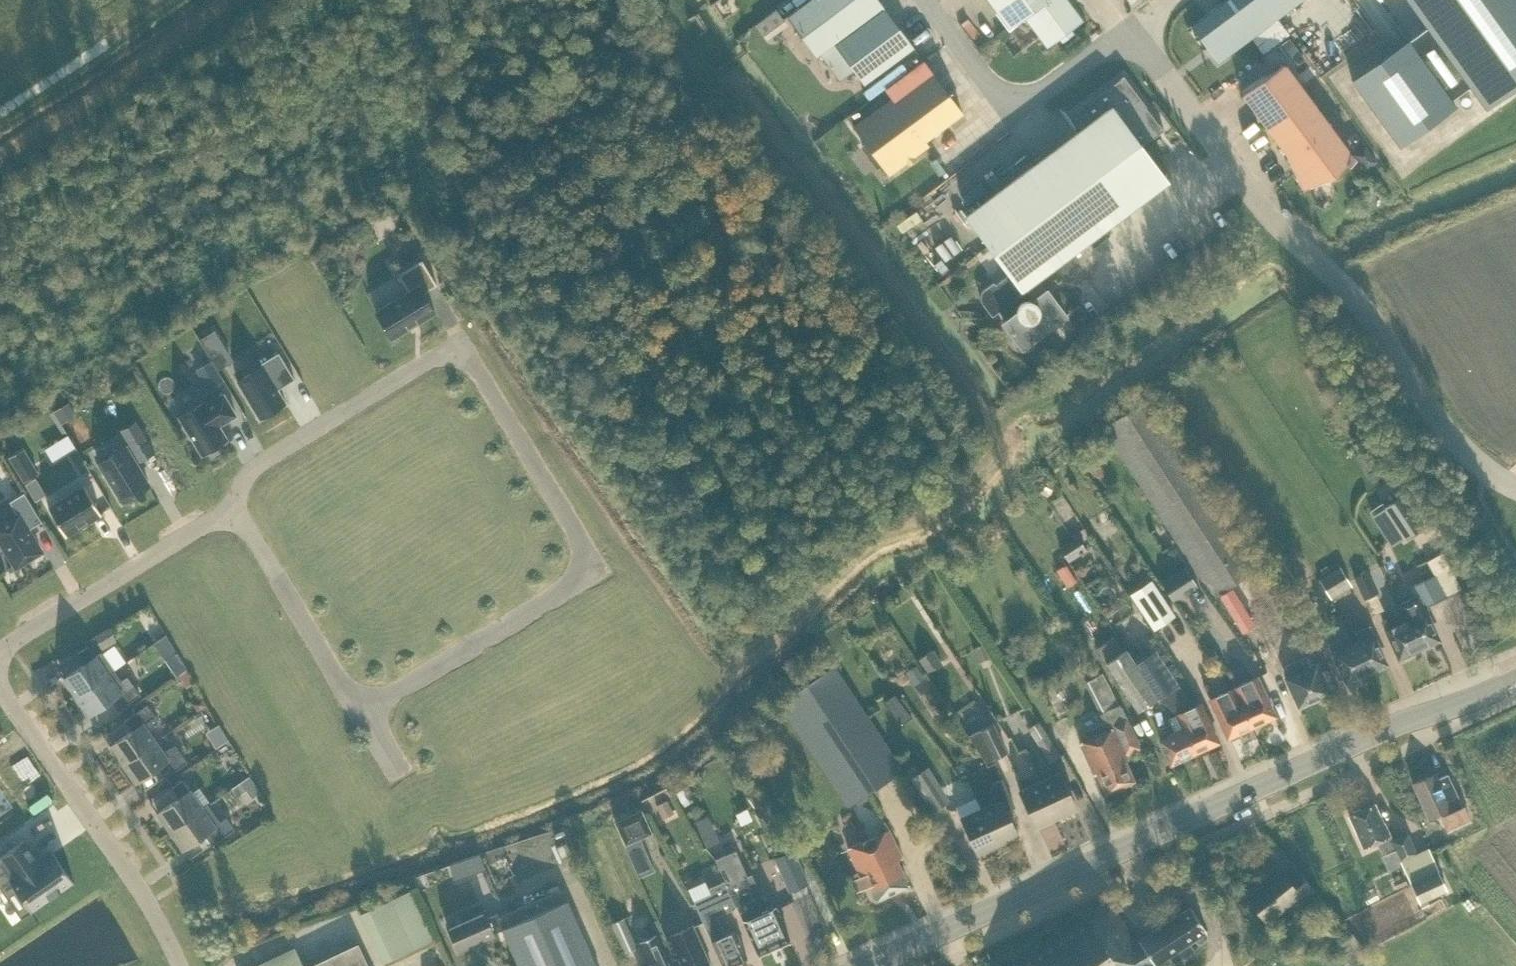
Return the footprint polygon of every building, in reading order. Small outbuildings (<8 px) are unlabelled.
[(788,15),(817,54),(819,53),(840,80),(853,70),(864,84),(913,47),(882,5),(878,0),(808,0),(788,15)] [(1009,28),(1025,16),(1047,45),(1059,36),(1062,40),(1073,32),(1070,28),(1082,19),(1068,0),(989,0),(1009,28)] [(1301,0),(1225,0),(1190,26),(1218,62),(1301,0)] [(1469,86),(1485,108),(1515,86),(1515,0),(1407,0),(1426,27),(1352,81),(1399,146),(1455,106),(1451,99),(1469,86)] [(755,24),(766,40),(787,24),(776,9),(755,24)] [(1010,35),(1005,28),(997,34),(1002,41),(1010,35)] [(962,113),(933,74),(923,60),(886,88),(893,97),(853,126),(889,174),(928,145),(925,141),(962,113)] [(1351,154),(1284,63),(1242,94),(1297,170),(1294,172),(1300,188),(1333,175),(1351,154)] [(1165,178),(1142,146),(1164,129),(1123,75),(1070,114),(1082,131),(967,216),(1010,273),(995,284),(993,281),(985,288),(982,291),(980,295),(981,300),(983,304),(992,316),(999,311),(1005,320),(1003,322),(1013,335),(1012,340),(1013,344),(1016,348),(1020,350),(1025,351),(1029,349),(1033,346),(1034,342),(1035,338),(1065,315),(1046,289),(1045,290),(1034,276),(1165,178)] [(1353,153),(1366,170),(1377,161),(1364,145),(1353,153)] [(392,339),(435,313),(423,293),(437,285),(422,260),(398,275),(408,292),(376,311),(392,339)] [(1083,328),(1097,318),(1082,297),(1068,307),(1083,328)] [(215,329),(198,339),(206,352),(222,342),(215,329)] [(263,364),(238,379),(261,418),(289,401),(280,388),(296,377),(280,351),(262,362),(263,364)] [(211,361),(199,368),(211,388),(223,381),(211,361)] [(204,401),(179,417),(202,455),(227,439),(219,426),(236,416),(223,394),(206,404),(204,401)] [(1257,567),(1149,398),(1105,427),(1213,595),(1257,567)] [(69,402),(54,412),(61,423),(76,414),(69,402)] [(154,452),(135,421),(121,430),(140,461),(154,452)] [(70,437),(59,444),(64,451),(75,444),(70,437)] [(127,446),(100,462),(123,501),(150,485),(127,446)] [(23,481),(38,472),(23,449),(9,458),(23,481)] [(1376,461),(1369,450),(1362,454),(1370,466),(1376,461)] [(36,500),(46,494),(36,478),(26,484),(36,500)] [(1039,490),(1045,499),(1058,490),(1052,481),(1039,490)] [(84,488),(49,510),(65,536),(100,514),(84,488)] [(41,551),(28,529),(41,521),(24,492),(9,501),(18,516),(0,527),(0,541),(16,566),(41,551)] [(1394,551),(1413,539),(1392,506),(1373,518),(1394,551)] [(1078,535),(1059,547),(1068,561),(1087,549),(1078,535)] [(1067,587),(1076,582),(1065,566),(1057,571),(1067,587)] [(1174,603),(1198,587),(1185,566),(1161,582),(1174,603)] [(1330,597),(1350,584),(1339,568),(1319,581),(1330,597)] [(1365,600),(1376,594),(1366,572),(1355,577),(1365,600)] [(1422,607),(1447,596),(1435,576),(1410,586),(1415,597),(1399,604),(1406,621),(1419,648),(1438,640),(1422,607)] [(1151,579),(1129,594),(1153,630),(1175,615),(1151,579)] [(1253,651),(1281,631),(1261,603),(1257,606),(1256,604),(1232,622),(1253,651)] [(1399,657),(1419,648),(1406,621),(1399,624),(1395,615),(1382,620),(1399,657)] [(1361,641),(1353,645),(1366,672),(1385,663),(1369,626),(1357,632),(1361,641)] [(109,627),(94,636),(102,650),(117,641),(109,627)] [(1063,635),(1059,629),(1049,635),(1053,641),(1063,635)] [(164,635),(153,643),(165,660),(176,652),(164,635)] [(1126,649),(1117,637),(1098,650),(1138,711),(1157,698),(1135,662),(1126,649)] [(1329,644),(1346,681),(1366,672),(1353,645),(1346,648),(1342,639),(1329,644)] [(972,649),(980,662),(992,656),(984,643),(972,649)] [(76,696),(114,670),(101,652),(95,656),(88,645),(77,653),(85,663),(63,678),(76,696)] [(941,661),(932,649),(918,658),(927,671),(941,661)] [(1147,654),(1135,662),(1157,698),(1158,697),(1171,689),(1147,654)] [(1299,705),(1328,691),(1327,690),(1335,686),(1327,669),(1319,672),(1316,664),(1305,670),(1300,659),(1287,666),(1291,676),(1287,678),(1299,705)] [(902,770),(834,666),(781,701),(849,805),(902,770)] [(918,668),(907,675),(920,694),(931,686),(918,668)] [(118,710),(140,694),(132,683),(126,687),(114,670),(76,696),(89,715),(111,700),(118,710)] [(1113,677),(1099,682),(1109,717),(1124,713),(1113,677)] [(1241,684),(1233,688),(1251,726),(1275,716),(1257,677),(1241,684)] [(1159,698),(1177,714),(1185,710),(1190,707),(1179,684),(1171,689),(1158,697),(1159,698)] [(1228,737),(1251,726),(1233,688),(1232,688),(1209,698),(1228,737)] [(1185,710),(1177,714),(1195,752),(1218,742),(1207,719),(1200,703),(1185,710)] [(110,745),(124,764),(156,742),(148,731),(158,720),(147,704),(125,720),(132,730),(110,745)] [(1160,740),(1171,764),(1195,752),(1177,714),(1174,716),(1174,715),(1169,718),(1175,731),(1167,735),(1168,737),(1160,740)] [(1113,727),(1080,743),(1094,774),(1096,773),(1106,793),(1134,780),(1125,760),(1127,759),(1126,755),(1141,748),(1128,720),(1113,727)] [(1028,728),(1050,762),(1061,756),(1039,721),(1028,728)] [(993,723),(968,735),(986,762),(1007,752),(993,723)] [(163,752),(156,742),(124,764),(136,782),(158,766),(165,777),(187,761),(175,744),(163,752)] [(949,800),(928,766),(910,778),(931,812),(949,800)] [(1060,773),(1040,782),(1055,816),(1076,807),(1060,773)] [(1447,831),(1470,820),(1463,805),(1462,805),(1460,801),(1447,773),(1436,778),(1434,773),(1412,783),(1428,818),(1441,812),(1442,815),(1440,816),(1447,831)] [(249,776),(231,788),(237,797),(246,791),(251,799),(260,793),(249,776)] [(1017,834),(1006,810),(1015,807),(1002,778),(993,781),(991,790),(997,802),(981,809),(997,843),(1017,834)] [(25,814),(0,779),(0,830),(25,814)] [(157,812),(170,830),(208,804),(207,803),(202,808),(182,779),(172,787),(179,797),(157,812)] [(1035,826),(1055,816),(1040,782),(1022,790),(1020,792),(1035,826)] [(656,806),(663,819),(675,813),(667,800),(656,806)] [(1351,814),(1349,815),(1363,847),(1379,839),(1385,853),(1394,848),(1400,860),(1420,904),(1427,900),(1448,891),(1440,874),(1429,879),(1417,852),(1407,832),(1392,839),(1385,822),(1383,823),(1374,803),(1360,809),(1358,808),(1351,812),(1351,814)] [(208,804),(170,830),(183,849),(205,834),(212,844),(234,828),(226,817),(220,821),(208,804)] [(641,809),(614,822),(625,845),(652,833),(641,809)] [(774,855),(785,850),(767,809),(756,814),(774,855)] [(997,843),(981,809),(961,818),(977,852),(997,843)] [(796,853),(811,846),(803,826),(792,831),(787,820),(780,823),(785,835),(788,834),(796,853)] [(889,829),(848,847),(861,876),(864,874),(869,885),(876,899),(908,884),(897,859),(902,857),(889,829)] [(31,912),(32,913),(33,912),(32,911),(72,883),(73,884),(74,883),(53,853),(52,854),(53,855),(41,863),(25,840),(26,839),(26,838),(0,856),(0,888),(1,890),(10,883),(31,912)] [(773,858),(782,877),(802,868),(793,849),(773,858)] [(735,850),(715,859),(727,884),(729,890),(758,953),(790,939),(775,907),(763,912),(747,875),(735,850)] [(468,857),(472,870),(484,866),(479,853),(468,857)] [(1298,870),(1287,879),(1280,870),(1247,897),(1266,921),(1295,897),(1299,902),(1314,890),(1298,870)] [(1407,884),(1403,876),(1393,881),(1396,889),(1407,884)] [(694,901),(723,965),(729,965),(747,958),(735,931),(725,935),(717,916),(736,908),(724,881),(709,888),(712,893),(694,901)] [(383,963),(436,938),(413,889),(359,914),(383,963)] [(561,889),(499,916),(497,917),(502,930),(518,965),(596,965),(567,899),(566,900),(561,889)] [(1190,906),(1138,939),(1139,940),(1135,942),(1109,900),(1005,965),(1151,965),(1173,952),(1179,962),(1195,952),(1189,942),(1195,938),(1196,940),(1200,942),(1206,938),(1206,934),(1205,931),(1206,930),(1190,906)] [(502,930),(497,917),(499,916),(497,913),(486,918),(483,911),(447,926),(447,927),(458,952),(494,936),(493,934),(502,930)] [(611,923),(624,954),(637,948),(624,918),(611,923)] [(701,945),(692,925),(665,937),(675,958),(679,957),(683,965),(710,965),(701,945)] [(655,934),(640,941),(650,963),(643,965),(669,965),(655,934)] [(309,965),(369,965),(358,943),(309,965)] [(295,947),(255,965),(304,965),(295,947)]
